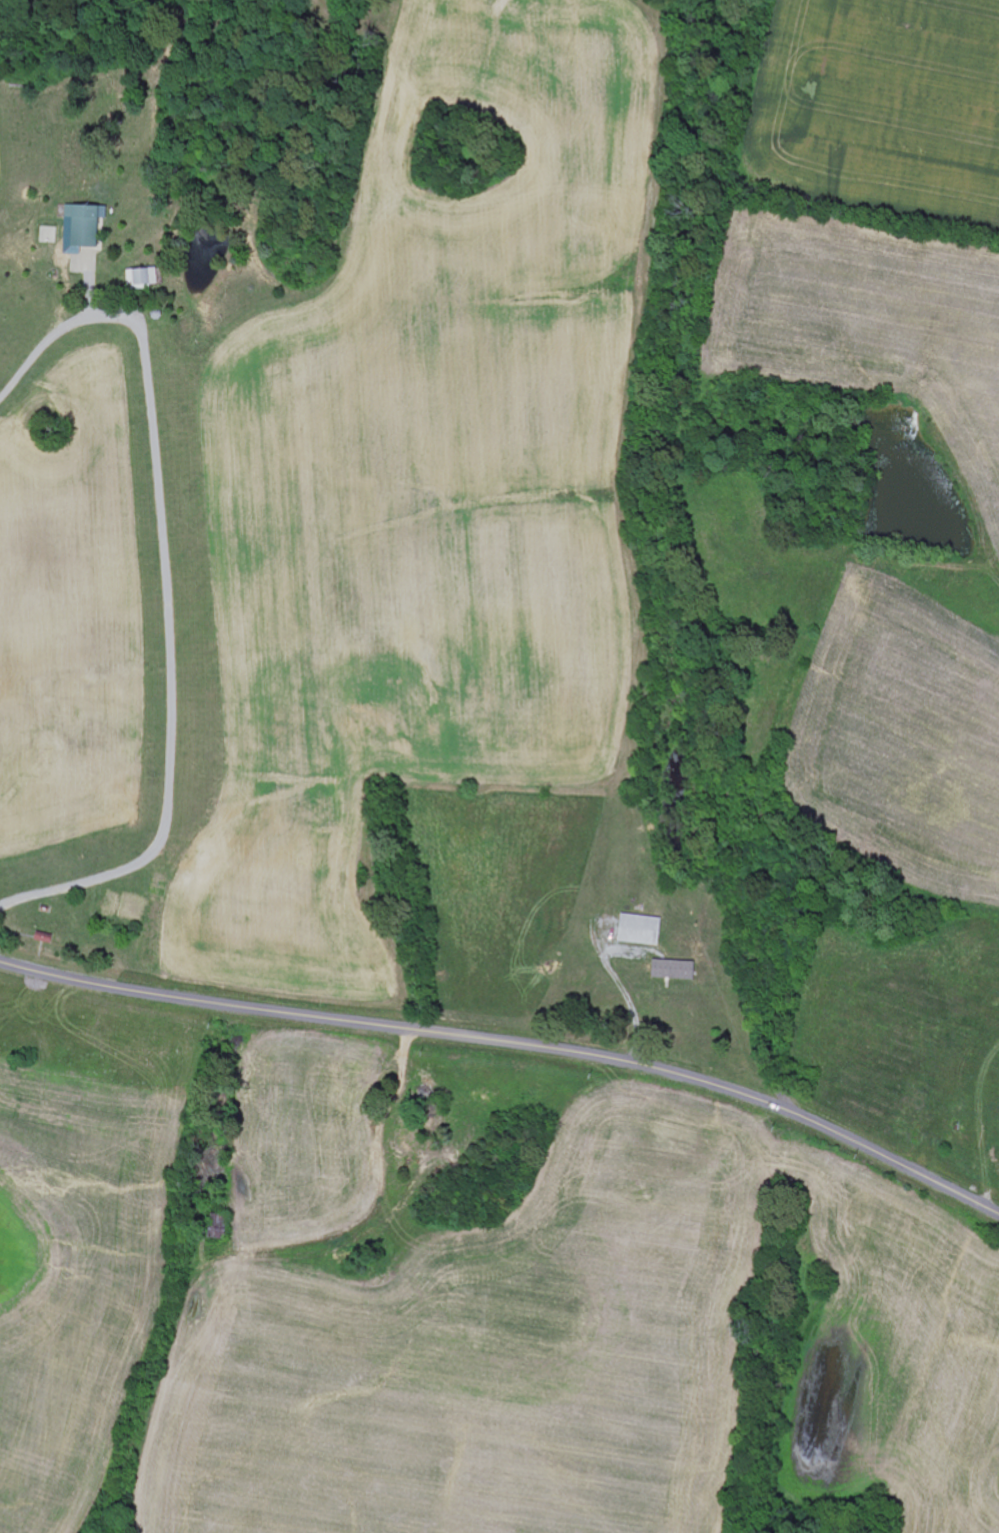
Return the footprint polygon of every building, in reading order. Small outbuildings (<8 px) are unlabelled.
[(104,219),(110,219),(110,207),(69,205),(69,219),(78,219),(77,247),(103,248),(104,219)] [(97,253),(71,254),(71,274),(97,273),(97,253)] [(162,286),(162,269),(131,270),(132,287),(162,286)] [(657,946),(661,918),(619,912),(615,940),(657,946)] [(696,979),(696,961),(651,960),(650,978),(696,979)]
